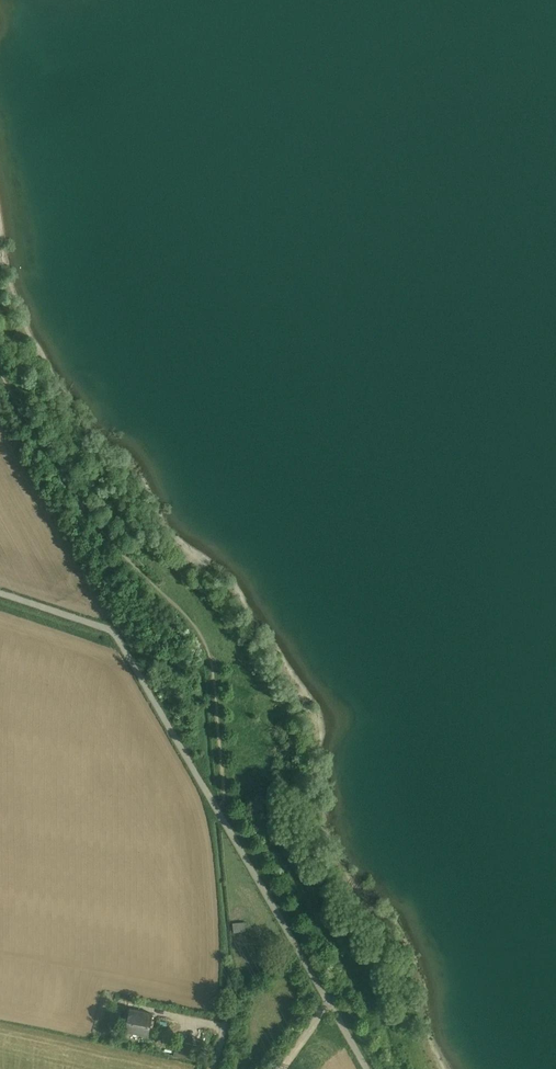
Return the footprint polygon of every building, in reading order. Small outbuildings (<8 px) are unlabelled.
[(234,922),(234,931),(247,931),(247,921),(234,922)] [(156,1011),(133,1005),(127,1030),(150,1035),(156,1011)]
